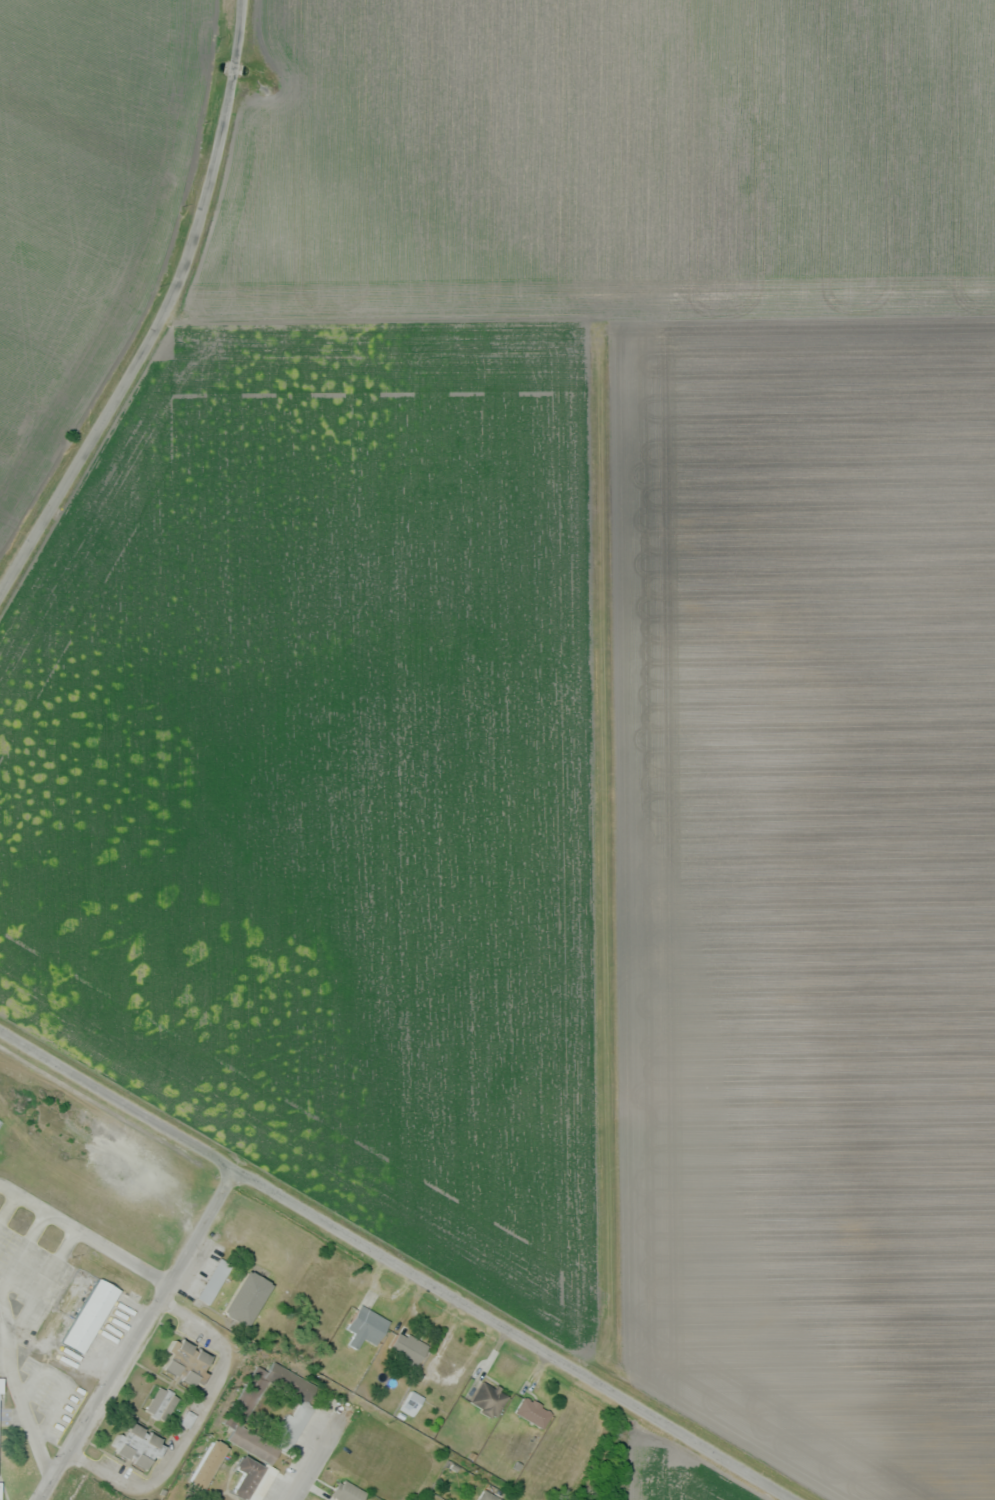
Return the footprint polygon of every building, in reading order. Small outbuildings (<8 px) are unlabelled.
[(210,1305),(232,1264),(219,1257),(197,1298),(210,1305)] [(273,1282),(247,1269),(225,1313),(250,1326),(273,1282)] [(61,1344),(97,1282),(118,1295),(82,1357),(61,1344)] [(354,1331),(348,1344),(358,1348),(363,1338),(378,1345),(390,1318),(358,1305),(348,1329),(354,1331)] [(428,1345),(399,1329),(388,1351),(417,1366),(428,1345)] [(164,1368),(181,1377),(180,1378),(196,1387),(213,1356),(181,1338),(164,1368)] [(496,1418),(509,1396),(482,1380),(469,1401),(496,1418)] [(291,1444),(320,1394),(305,1386),(276,1436),(291,1444)] [(180,1398),(166,1388),(149,1411),(163,1421),(180,1398)] [(552,1413),(524,1396),(514,1411),(542,1429),(552,1413)] [(114,1453),(149,1470),(165,1438),(130,1421),(114,1453)] [(228,1446),(213,1438),(190,1482),(204,1490),(228,1446)] [(241,1454),(234,1467),(244,1472),(234,1493),(248,1499),(260,1499),(275,1471),(241,1454)] [(367,1494),(341,1477),(331,1493),(341,1499),(363,1499),(367,1494)] [(480,1487),(474,1499),(505,1499),(480,1487)]
